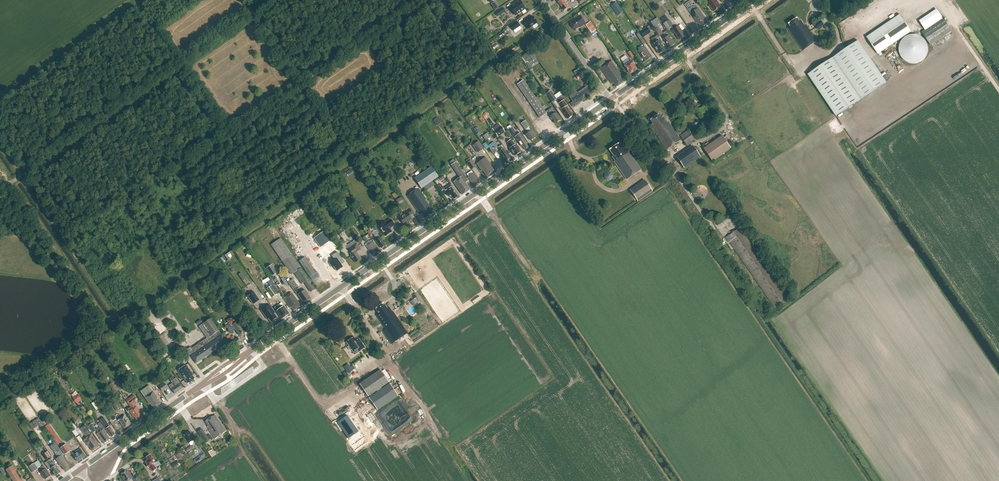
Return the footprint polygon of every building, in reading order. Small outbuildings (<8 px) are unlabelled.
[(699,23),(702,28),(708,23),(706,20),(707,20),(696,4),(694,5),(691,0),(685,4),(698,24),(699,23)] [(710,5),(714,12),(721,7),(717,0),(712,0),(706,4),(708,6),(710,5)] [(516,2),(509,7),(515,15),(521,11),(523,14),(527,12),(525,9),(525,8),(524,8),(525,6),(524,5),(522,5),(520,1),(517,3),(516,2)] [(568,1),(561,6),(564,11),(571,6),(568,1)] [(616,2),(611,6),(615,12),(621,8),(616,2)] [(495,13),(498,16),(505,11),(503,8),(495,13)] [(921,23),(926,30),(923,33),(931,45),(952,31),(939,11),(921,23)] [(866,37),(878,54),(911,31),(900,14),(866,37)] [(573,27),(574,30),(579,26),(580,27),(586,23),(580,15),(575,18),(576,19),(570,23),(571,25),(571,26),(572,28),(573,28),(573,27)] [(851,25),(858,21),(855,15),(850,18),(852,22),(850,23),(851,25)] [(526,19),(523,21),(528,29),(532,26),(534,28),(538,26),(536,23),(537,23),(533,16),(527,20),(526,19)] [(788,29),(803,51),(813,44),(813,46),(815,45),(814,43),(817,41),(807,25),(805,26),(802,21),(800,22),(798,18),(789,24),(791,27),(788,29)] [(673,25),(668,19),(662,23),(666,29),(673,25)] [(520,26),(516,21),(510,26),(513,31),(520,26)] [(585,25),(590,33),(595,29),(589,21),(585,25)] [(651,32),(647,26),(639,32),(643,37),(651,32)] [(674,32),(679,40),(685,36),(679,26),(671,31),(673,34),(674,32)] [(666,31),(663,34),(665,37),(664,39),(670,47),(675,44),(666,31)] [(657,42),(653,45),(659,54),(666,49),(660,40),(661,40),(658,35),(654,38),(657,42)] [(899,47),(899,51),(899,53),(900,55),(901,57),(902,59),(903,60),(906,62),(908,63),(911,64),(912,64),(914,64),(916,64),(918,63),(920,62),(922,61),(923,60),(925,59),(925,58),(927,55),(927,54),(928,52),(928,50),(928,49),(928,46),(927,44),(925,41),(923,39),(921,37),(918,36),(916,35),(914,35),(912,35),(911,35),(908,36),(906,37),(904,38),(903,39),(902,40),(901,42),(900,44),(899,47)] [(833,57),(861,99),(886,82),(858,40),(833,57)] [(639,51),(646,61),(652,57),(645,47),(639,51)] [(528,53),(522,57),(526,63),(528,62),(529,64),(533,61),(536,58),(531,50),(527,52),(528,53)] [(861,99),(832,58),(807,75),(835,116),(861,99)] [(625,66),(630,74),(633,72),(634,72),(637,70),(634,64),(632,61),(630,62),(628,59),(623,62),(625,65),(625,66)] [(609,79),(613,84),(614,83),(616,87),(624,82),(620,77),(622,76),(612,61),(601,68),(608,79),(609,79)] [(550,116),(555,123),(561,120),(556,112),(556,113),(552,107),(545,112),(523,80),(517,84),(540,118),(548,112),(551,116),(550,116)] [(567,93),(576,106),(594,92),(589,85),(577,93),(574,89),(567,93)] [(546,94),(552,102),(556,99),(551,91),(546,94)] [(569,118),(569,119),(570,118),(572,117),(571,116),(572,116),(570,112),(568,109),(566,107),(567,106),(563,101),(565,99),(562,95),(558,98),(561,102),(559,104),(562,109),(561,109),(562,110),(562,111),(562,112),(563,112),(568,119),(569,118)] [(650,126),(667,150),(681,140),(668,121),(667,122),(663,117),(662,118),(659,113),(650,119),(653,124),(650,126)] [(441,123),(437,118),(432,121),(436,126),(441,123)] [(520,123),(525,130),(530,126),(525,120),(520,123)] [(505,133),(499,124),(492,129),(498,137),(505,133)] [(508,130),(513,137),(517,134),(512,128),(508,130)] [(526,134),(531,141),(536,137),(531,131),(528,128),(526,129),(528,133),(526,134)] [(688,130),(680,136),(687,146),(696,140),(688,130)] [(523,146),(525,150),(525,149),(526,150),(528,148),(528,147),(529,147),(526,144),(527,143),(524,138),(524,139),(520,133),(517,135),(517,137),(520,141),(518,142),(522,147),(523,146)] [(722,135),(704,149),(713,162),(731,148),(722,135)] [(510,148),(515,156),(517,154),(518,155),(520,153),(519,153),(520,152),(515,144),(515,145),(511,139),(507,142),(511,147),(510,148)] [(484,148),(479,141),(473,145),(478,153),(484,148)] [(616,161),(614,162),(627,179),(641,169),(623,144),(621,146),(619,143),(609,150),(614,156),(613,157),(616,161)] [(506,161),(507,162),(509,160),(509,159),(510,158),(507,155),(508,155),(505,151),(503,149),(501,145),(498,147),(496,146),(493,148),(490,150),(493,154),(499,150),(500,151),(499,152),(505,161),(506,161)] [(486,157),(477,163),(482,171),(483,170),(487,176),(494,171),(490,165),(491,165),(486,157)] [(462,195),(470,190),(465,183),(468,181),(453,159),(449,162),(459,177),(453,181),(462,195)] [(471,160),(467,163),(472,170),(475,167),(471,160)] [(413,176),(421,188),(438,177),(430,165),(413,176)] [(467,177),(473,185),(474,184),(475,185),(479,182),(478,181),(479,180),(474,173),(467,177)] [(652,191),(645,180),(630,190),(638,201),(652,191)] [(443,189),(445,193),(446,193),(448,197),(449,196),(451,199),(452,198),(453,199),(455,199),(457,198),(457,197),(457,196),(452,189),(453,188),(450,184),(443,189)] [(418,188),(407,196),(420,215),(422,213),(426,218),(433,213),(429,208),(430,208),(427,204),(428,203),(418,188)] [(399,217),(404,224),(412,219),(410,215),(413,213),(409,208),(403,212),(404,213),(399,217)] [(391,232),(389,228),(394,225),(390,219),(385,222),(384,221),(378,226),(385,236),(391,232)] [(730,243),(775,308),(789,298),(741,227),(726,238),(729,243),(730,243)] [(323,232),(318,235),(314,238),(320,247),(324,245),(330,241),(323,232)] [(379,245),(381,248),(385,245),(383,243),(384,243),(380,237),(378,234),(375,236),(377,239),(376,240),(379,246),(379,245)] [(304,282),(311,292),(315,289),(281,238),(271,244),(291,275),(294,273),(302,284),(304,282)] [(378,250),(373,242),(367,246),(369,251),(371,250),(374,255),(378,252),(377,251),(378,250)] [(351,256),(356,263),(361,259),(356,252),(361,249),(356,243),(349,248),(352,252),(350,254),(351,255),(351,256)] [(335,259),(330,263),(333,267),(334,266),(338,271),(344,266),(340,261),(343,258),(338,252),(333,256),(335,259)] [(299,261),(310,277),(316,273),(305,257),(299,261)] [(267,268),(272,276),(277,272),(272,264),(267,268)] [(316,273),(310,277),(312,280),(319,276),(316,270),(314,271),(316,273)] [(267,289),(272,297),(280,292),(274,284),(271,279),(267,281),(270,286),(267,289)] [(293,279),(288,282),(297,295),(298,295),(304,303),(311,299),(305,290),(302,292),(293,279)] [(254,292),(247,296),(253,304),(259,300),(254,292)] [(291,307),(294,311),(301,306),(292,292),(283,298),(290,308),(291,307)] [(389,306),(387,308),(383,302),(375,308),(379,313),(376,315),(386,329),(383,331),(388,339),(390,338),(393,343),(395,341),(395,342),(408,333),(393,311),(392,311),(389,306)] [(281,303),(274,308),(282,319),(289,314),(284,306),(283,306),(281,303)] [(275,313),(269,305),(261,310),(264,314),(265,314),(266,316),(266,317),(268,320),(269,319),(271,322),(277,318),(275,315),(274,313),(275,313)] [(231,333),(236,330),(240,336),(245,332),(234,316),(227,321),(228,321),(225,323),(227,326),(226,326),(231,333)] [(190,354),(196,363),(227,342),(210,319),(199,326),(207,338),(192,348),(191,347),(186,350),(189,355),(190,354)] [(230,338),(232,341),(231,342),(235,347),(241,342),(238,337),(235,339),(233,336),(230,338)] [(357,342),(354,337),(346,342),(349,346),(348,347),(350,350),(351,349),(353,352),(357,349),(359,351),(365,348),(360,340),(359,341),(357,342)] [(192,375),(193,374),(186,365),(178,371),(185,380),(185,379),(188,384),(195,379),(192,375)] [(380,370),(360,384),(377,410),(398,396),(380,370)] [(183,388),(176,378),(171,381),(173,383),(169,385),(175,394),(183,388)] [(164,383),(159,387),(162,391),(168,388),(164,383)] [(154,408),(161,403),(157,399),(158,398),(153,391),(149,385),(141,391),(150,404),(150,403),(154,408)] [(135,404),(135,403),(133,400),(137,398),(134,394),(127,399),(130,403),(129,404),(130,406),(125,409),(128,412),(130,411),(133,416),(134,415),(137,420),(143,416),(135,404)] [(112,403),(117,411),(121,408),(116,400),(112,403)] [(118,420),(125,429),(131,424),(125,415),(118,420)] [(205,421),(208,426),(207,427),(209,429),(209,430),(215,439),(226,431),(215,415),(205,421)] [(106,429),(112,437),(115,434),(110,426),(109,427),(107,424),(108,424),(103,418),(100,420),(104,426),(106,429)] [(38,419),(30,425),(33,430),(42,424),(38,419)] [(89,446),(93,451),(99,446),(98,445),(99,445),(85,425),(81,428),(87,438),(84,440),(88,447),(89,446)] [(96,434),(103,444),(110,439),(107,434),(108,434),(104,429),(102,430),(96,434)] [(197,431),(204,442),(209,440),(201,429),(197,431)] [(184,437),(188,444),(195,439),(190,433),(189,433),(188,432),(184,435),(185,436),(184,437)] [(71,451),(66,445),(61,448),(65,455),(71,451)] [(80,448),(72,454),(78,462),(85,456),(80,448)] [(42,454),(46,459),(50,456),(47,451),(42,454)] [(65,463),(66,462),(62,455),(56,459),(61,466),(62,465),(65,470),(69,468),(65,463)] [(148,467),(149,467),(153,471),(156,469),(153,464),(156,462),(150,455),(146,457),(148,460),(145,461),(147,464),(147,465),(148,467)] [(53,462),(50,464),(52,468),(51,468),(56,476),(56,475),(57,476),(59,474),(61,472),(56,465),(53,462)] [(29,467),(33,472),(38,469),(34,463),(29,467)] [(40,472),(45,479),(51,476),(46,468),(43,465),(42,463),(39,465),(41,467),(43,470),(40,472)] [(14,480),(22,480),(15,471),(16,470),(13,465),(6,470),(14,480)] [(121,476),(125,480),(129,480),(132,478),(132,477),(128,471),(127,472),(126,470),(121,473),(122,475),(121,476)]
